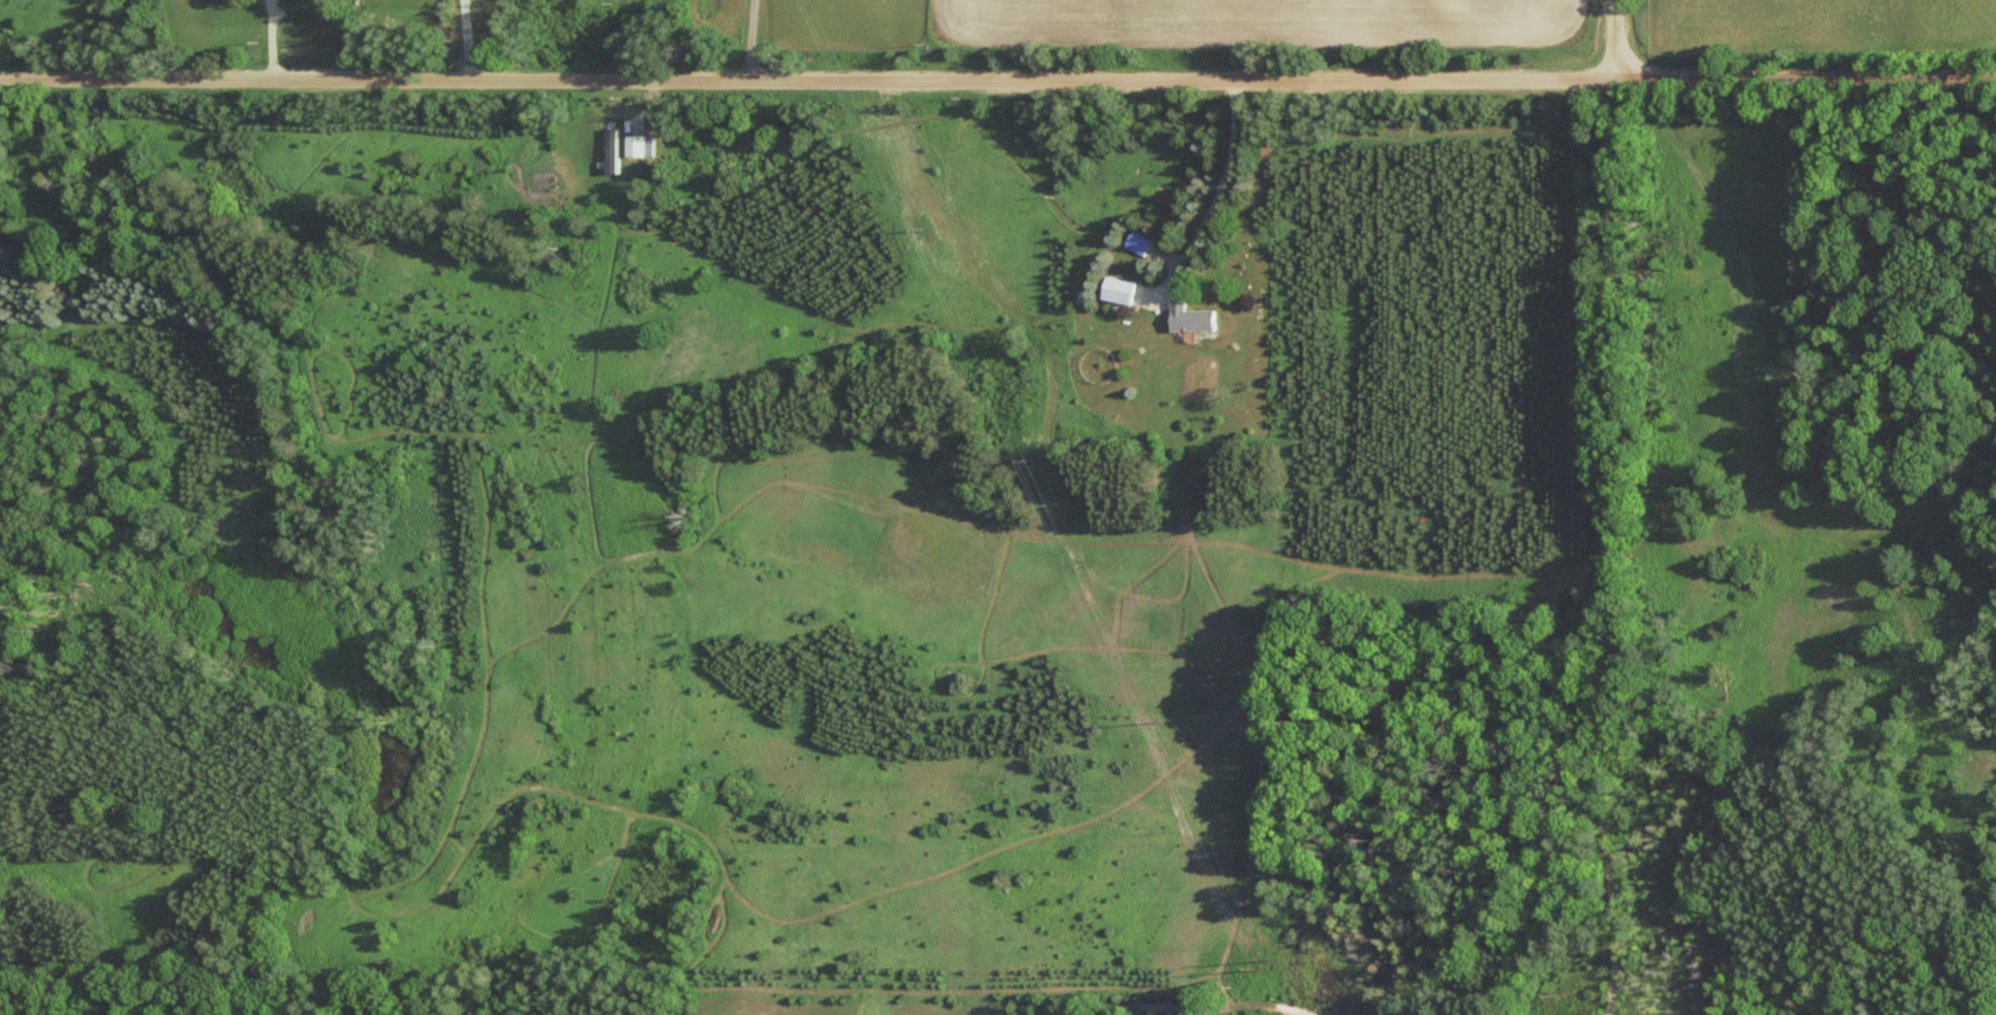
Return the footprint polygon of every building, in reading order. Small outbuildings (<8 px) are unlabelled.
[(633,133),(644,133),(644,116),(633,116),(633,133)] [(609,122),(609,159),(620,159),(620,122),(609,122)] [(655,158),(655,135),(633,135),(633,158),(655,158)] [(1143,256),(1152,240),(1132,230),(1123,246),(1143,256)] [(1136,282),(1102,276),(1098,299),(1132,306),(1136,282)] [(1215,331),(1215,310),(1187,310),(1187,299),(1168,299),(1168,331),(1215,331)]
